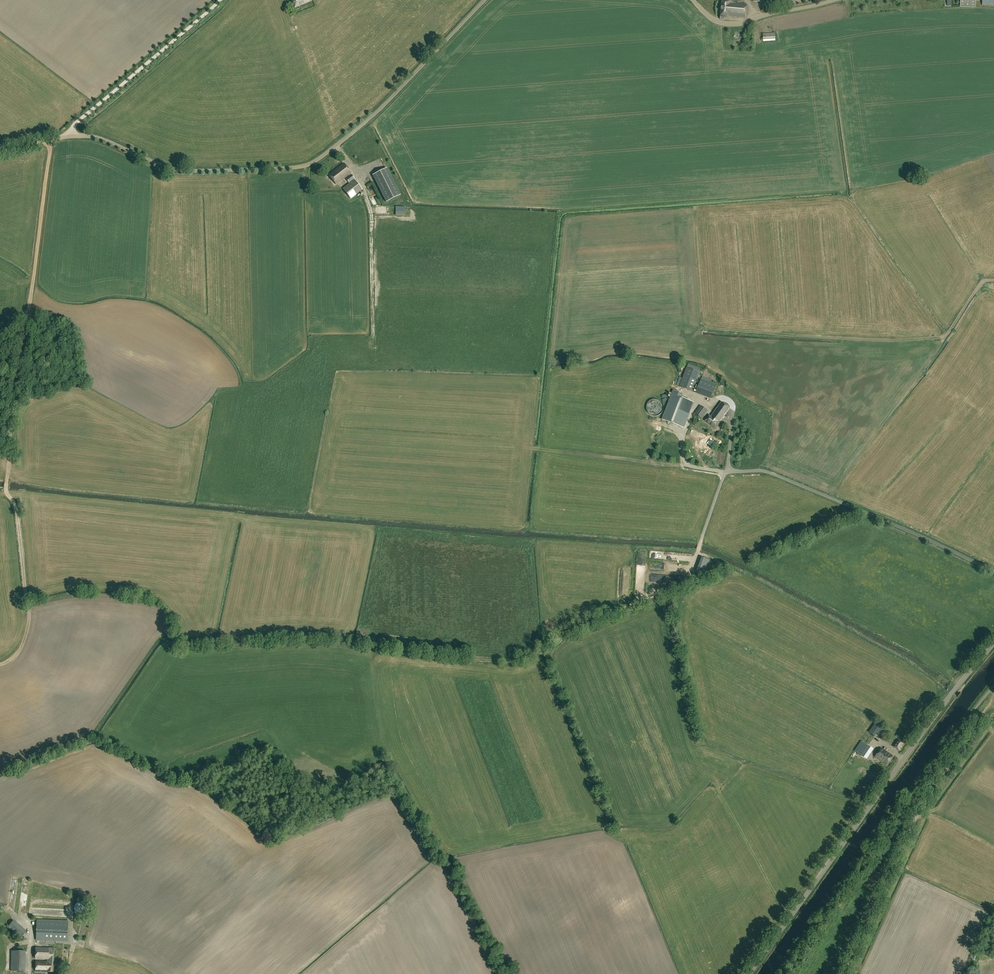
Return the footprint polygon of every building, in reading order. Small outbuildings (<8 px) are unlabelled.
[(730,1),(722,0),(721,16),(720,19),(725,19),(725,16),(728,16),(729,16),(746,18),(747,4),(736,3),(736,0),(730,0),(730,1)] [(352,173),(344,163),(329,175),(337,184),(352,173)] [(385,166),(371,173),(386,200),(399,193),(385,166)] [(346,179),(349,183),(355,178),(352,174),(346,179)] [(363,190),(355,180),(343,189),(351,198),(363,190)] [(700,373),(687,368),(680,386),(693,391),(700,373)] [(711,399),(717,384),(702,378),(696,393),(711,399)] [(674,390),(663,419),(684,428),(694,402),(678,396),(679,392),(674,390)] [(705,421),(716,429),(720,423),(730,408),(722,402),(712,416),(710,414),(705,421)] [(695,413),(703,418),(708,411),(700,406),(695,413)] [(705,573),(711,559),(704,556),(698,570),(705,573)] [(876,722),(872,728),(869,732),(874,736),(877,733),(882,737),(887,730),(876,722)] [(900,751),(904,743),(897,738),(892,746),(900,751)] [(867,759),(873,749),(861,741),(854,751),(867,759)] [(875,757),(880,760),(882,762),(887,765),(893,756),(881,748),(875,757)] [(89,906),(88,905),(88,904),(87,904),(86,903),(86,902),(85,902),(84,902),(83,901),(82,901),(79,902),(78,902),(76,904),(75,905),(74,907),(74,908),(74,909),(74,911),(75,912),(75,913),(76,915),(77,915),(78,916),(80,917),(82,917),(83,917),(84,916),(86,916),(87,915),(87,914),(88,913),(89,912),(89,911),(89,910),(89,909),(89,907),(89,906)] [(67,941),(68,921),(37,920),(36,940),(67,941)] [(20,938),(26,932),(14,921),(8,927),(20,938)] [(36,959),(48,959),(48,962),(36,962),(36,971),(53,972),(53,948),(36,948),(36,959)] [(24,951),(12,951),(11,971),(24,971),(24,951)]
